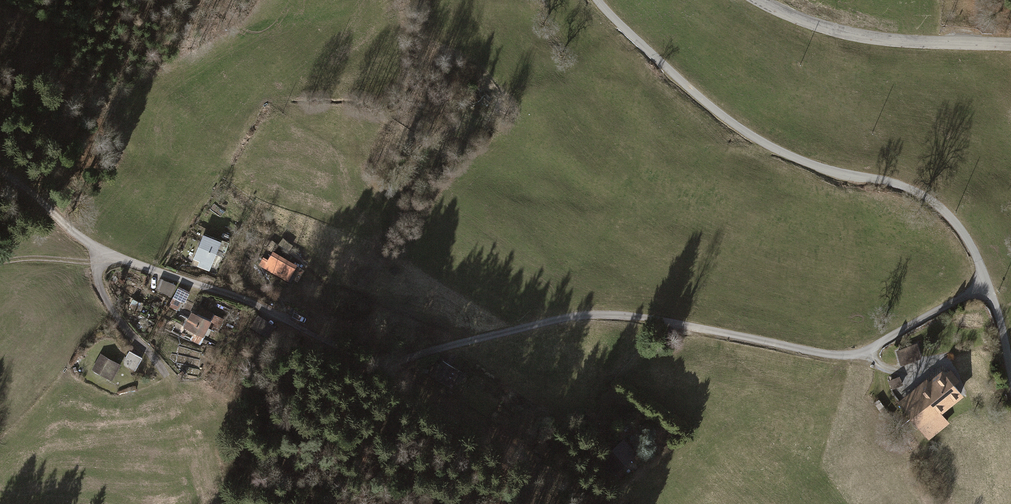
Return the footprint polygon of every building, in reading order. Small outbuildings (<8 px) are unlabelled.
[(224,243),(206,235),(191,266),(210,274),(224,243)] [(299,269),(276,255),(267,270),(289,284),(299,269)] [(402,271),(397,267),(393,272),(398,276),(402,271)] [(178,288),(161,280),(156,292),(173,300),(178,288)] [(200,307),(198,313),(213,318),(215,312),(200,307)] [(211,324),(192,315),(185,330),(204,339),(211,324)] [(897,350),(902,365),(923,358),(919,343),(897,350)] [(136,370),(144,357),(132,350),(125,363),(136,370)] [(100,356),(92,371),(115,384),(123,369),(100,356)] [(927,379),(899,401),(929,439),(950,423),(944,415),(966,398),(945,371),(930,383),(927,379)] [(900,376),(889,381),(893,390),(905,385),(900,376)] [(600,460),(613,475),(638,454),(625,439),(600,460)]
